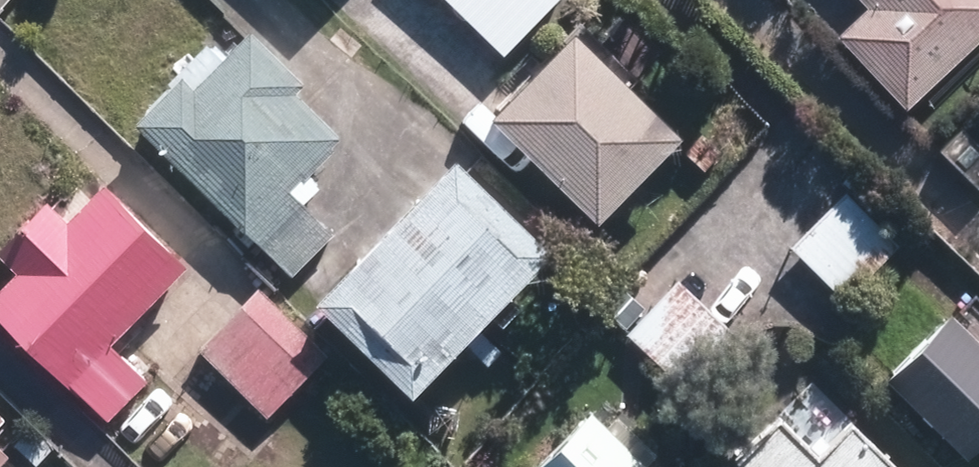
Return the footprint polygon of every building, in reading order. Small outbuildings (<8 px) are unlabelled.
[(505,55),(558,0),(447,0),(505,55)] [(868,6),(836,36),(905,110),(978,42),(978,0),(862,0),(868,6)] [(576,33),(494,119),(601,220),(684,135),(576,33)] [(210,40),(132,122),(292,274),(335,230),(306,202),(323,185),(312,174),(350,134),(245,34),(225,54),(210,40)] [(458,156),(320,300),(414,396),(555,249),(458,156)] [(0,288),(0,314),(106,421),(149,378),(113,342),(191,266),(108,182),(67,222),(47,202),(0,248),(0,255),(17,272),(0,288)] [(849,191),(790,250),(857,317),(917,258),(849,191)] [(680,279),(628,335),(689,391),(741,335),(680,279)] [(329,354),(262,287),(201,349),(269,415),(329,354)] [(951,313),(886,379),(966,458),(978,445),(978,341),(951,313)] [(810,381),(732,462),(738,466),(900,466),(810,381)] [(538,466),(650,466),(593,412),(538,466)] [(0,466),(11,456),(0,446),(0,466)]
